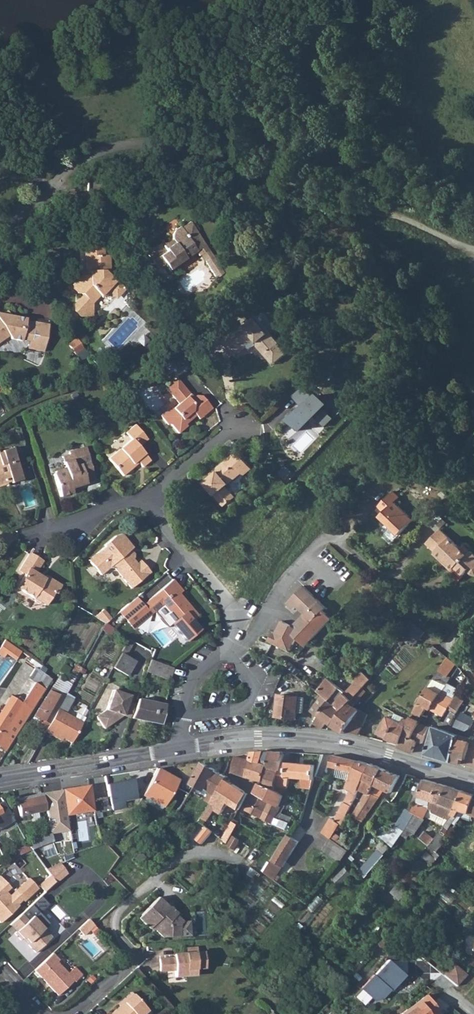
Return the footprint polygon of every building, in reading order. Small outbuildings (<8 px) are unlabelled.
[(142,255),(154,271),(159,267),(164,274),(181,261),(180,260),(190,252),(194,258),(196,257),(204,251),(185,224),(176,230),(175,229),(169,234),(167,238),(166,241),(168,244),(159,250),(156,245),(142,255)] [(112,280),(112,281),(111,282),(105,276),(105,272),(104,256),(98,256),(97,240),(82,240),(78,240),(79,255),(81,256),(81,269),(85,272),(85,276),(76,276),(68,284),(68,290),(73,294),(78,294),(79,295),(74,300),(74,306),(70,310),(75,315),(87,316),(87,304),(96,295),(99,297),(106,290),(113,297),(119,291),(121,289),(112,280)] [(208,257),(204,251),(196,257),(200,263),(208,257)] [(220,275),(208,257),(200,263),(213,280),(220,275)] [(3,337),(5,341),(16,342),(16,341),(24,342),(23,349),(39,352),(43,325),(27,322),(27,324),(19,323),(19,319),(4,317),(0,312),(0,339),(3,337)] [(245,328),(241,323),(221,340),(233,355),(242,347),(242,346),(252,337),(256,342),(255,345),(262,352),(265,352),(273,361),(284,351),(254,315),(247,322),(249,325),(245,328)] [(72,337),(68,340),(75,350),(79,348),(72,337)] [(75,350),(68,340),(64,343),(71,353),(75,350)] [(176,352),(168,356),(170,361),(171,361),(174,369),(186,364),(176,352)] [(265,352),(262,352),(270,363),(273,361),(265,352)] [(166,356),(161,358),(163,364),(166,372),(174,369),(171,361),(170,361),(168,356),(166,356)] [(163,388),(168,394),(180,384),(175,378),(163,388)] [(180,384),(168,394),(177,404),(170,410),(166,409),(158,416),(165,425),(167,424),(175,434),(184,426),(181,423),(185,418),(187,420),(193,415),(194,417),(198,418),(210,409),(200,396),(194,396),(192,398),(191,397),(190,398),(187,395),(189,394),(180,384)] [(308,392),(302,386),(292,395),(297,402),(308,392)] [(313,398),(308,392),(297,402),(302,407),(287,420),(297,431),(306,421),(307,423),(313,416),(324,426),(332,419),(321,408),(325,404),(316,395),(313,398)] [(129,440),(106,459),(121,477),(133,466),(131,463),(135,460),(141,467),(149,461),(137,447),(146,440),(133,425),(124,433),(129,440)] [(4,485),(3,484),(7,482),(8,484),(19,480),(10,447),(0,450),(0,486),(4,485)] [(242,471),(241,469),(248,463),(237,451),(210,474),(212,476),(208,479),(204,483),(223,507),(235,497),(225,485),(242,471)] [(74,458),(77,466),(87,464),(84,456),(74,458)] [(71,495),(70,490),(76,488),(85,485),(84,483),(92,481),(87,464),(77,466),(72,468),(70,462),(61,464),(63,470),(52,473),(52,476),(59,499),(71,495)] [(248,463),(241,469),(242,471),(244,473),(251,468),(248,463)] [(393,489),(380,501),(387,508),(380,515),(399,534),(414,519),(395,501),(399,496),(393,489)] [(432,537),(473,573),(473,555),(470,551),(467,554),(460,548),(440,528),(432,537)] [(95,556),(88,563),(99,575),(107,568),(112,570),(114,571),(130,589),(148,573),(139,561),(135,563),(131,559),(133,557),(132,554),(129,551),(131,549),(120,536),(111,538),(102,546),(102,547),(94,555),(95,556)] [(432,537),(427,542),(436,551),(433,553),(444,563),(446,561),(453,568),(455,566),(457,568),(464,574),(468,570),(472,574),(473,574),(473,573),(432,537)] [(23,573),(15,586),(32,597),(33,599),(33,601),(37,603),(40,603),(43,605),(51,592),(53,593),(59,584),(45,575),(42,579),(38,577),(39,575),(35,572),(42,561),(29,552),(18,569),(23,573)] [(191,621),(187,615),(192,610),(178,593),(180,591),(171,580),(142,605),(135,599),(119,614),(133,631),(153,615),(152,613),(159,607),(166,615),(169,612),(175,620),(170,624),(186,642),(199,630),(191,621)] [(302,585),(285,603),(291,609),(295,606),(311,622),(324,608),(302,585)] [(103,610),(94,617),(104,623),(105,623),(110,619),(103,610)] [(192,610),(187,615),(191,621),(197,616),(192,610)] [(413,623),(407,630),(418,639),(424,632),(413,623)] [(461,633),(453,644),(460,649),(468,638),(461,633)] [(118,655),(111,668),(126,676),(134,662),(124,656),(132,642),(127,639),(118,655)] [(0,648),(0,656),(3,658),(6,654),(16,660),(21,652),(4,641),(0,648)] [(447,657),(432,679),(441,683),(442,680),(440,679),(443,674),(446,677),(455,664),(449,658),(447,657)] [(149,659),(145,670),(153,672),(160,674),(163,665),(158,662),(149,659)] [(289,663),(284,667),(297,677),(301,672),(289,663)] [(160,674),(158,681),(168,684),(172,669),(163,665),(160,674)] [(145,670),(142,679),(149,682),(150,679),(152,679),(153,672),(145,670)] [(317,716),(313,722),(322,729),(327,722),(332,725),(362,687),(369,679),(360,672),(354,681),(353,683),(345,694),(326,679),(317,692),(322,696),(329,701),(317,716)] [(56,681),(53,685),(61,690),(66,682),(59,678),(57,681),(56,681)] [(455,678),(450,686),(457,690),(462,682),(455,678)] [(61,690),(58,695),(62,698),(63,698),(71,684),(66,682),(61,690)] [(6,750),(32,709),(45,690),(35,684),(22,703),(10,695),(0,710),(0,747),(6,750)] [(362,687),(332,725),(343,733),(345,731),(353,718),(359,711),(353,706),(366,690),(362,687)] [(427,687),(412,713),(420,715),(422,716),(423,714),(427,708),(430,709),(439,693),(427,687)] [(96,716),(104,728),(122,715),(127,702),(129,695),(112,689),(105,709),(96,716)] [(49,691),(34,715),(39,718),(48,723),(62,698),(58,695),(57,695),(49,690),(49,691)] [(439,693),(430,709),(436,713),(443,716),(448,709),(454,698),(440,691),(439,693)] [(278,694),(276,716),(296,718),(298,696),(278,694)] [(454,698),(448,709),(451,711),(456,714),(464,700),(456,694),(454,698)] [(322,696),(311,711),(317,716),(329,701),(322,696)] [(131,717),(157,724),(162,705),(138,699),(131,717)] [(127,702),(122,715),(130,717),(134,704),(127,702)] [(46,729),(45,731),(53,736),(54,733),(71,743),(82,722),(58,708),(49,723),(46,729)] [(353,718),(345,731),(359,735),(363,725),(368,714),(360,711),(359,710),(359,711),(353,718)] [(445,721),(444,723),(449,725),(456,714),(451,711),(445,721)] [(412,713),(409,719),(416,722),(420,715),(412,713)] [(462,713),(454,727),(464,731),(466,731),(468,731),(470,728),(473,720),(462,713)] [(386,716),(377,733),(387,738),(399,743),(402,736),(408,720),(404,719),(401,724),(386,716)] [(39,718),(36,723),(46,729),(49,723),(48,723),(39,718)] [(408,720),(402,736),(412,740),(414,735),(419,724),(416,722),(409,719),(408,720)] [(414,735),(412,740),(416,741),(421,744),(428,727),(419,724),(414,735)] [(431,757),(451,762),(458,736),(434,727),(426,755),(431,757)] [(399,743),(397,747),(397,748),(412,753),(416,741),(412,740),(402,736),(399,743)] [(458,736),(451,762),(461,765),(462,759),(465,760),(469,744),(469,739),(458,736)] [(461,765),(473,769),(473,745),(469,744),(465,760),(462,759),(461,765)] [(251,754),(236,756),(250,760),(260,763),(260,762),(264,751),(252,752),(251,754)] [(261,782),(261,783),(262,784),(273,790),(278,775),(282,762),(284,755),(282,754),(283,751),(270,751),(269,754),(267,764),(261,782)] [(324,830),(333,838),(334,836),(343,824),(345,825),(361,789),(371,764),(359,760),(359,761),(342,757),(332,755),(329,766),(354,771),(348,787),(352,789),(340,818),(344,820),(342,823),(335,817),(324,830)] [(236,756),(232,772),(245,776),(250,760),(236,756)] [(250,760),(245,776),(247,777),(256,780),(261,782),(267,764),(263,763),(260,762),(260,763),(250,760)] [(278,775),(273,790),(285,796),(288,789),(290,777),(302,778),(302,788),(312,788),(314,778),(315,764),(282,762),(278,775)] [(194,782),(217,795),(226,779),(228,777),(215,771),(216,769),(205,763),(203,764),(194,782)] [(371,764),(361,789),(367,792),(362,802),(354,816),(362,823),(379,798),(370,793),(382,769),(372,763),(371,764)] [(156,769),(143,796),(164,807),(178,780),(156,769)] [(382,769),(370,793),(379,798),(381,795),(377,793),(378,790),(380,788),(387,791),(391,793),(399,777),(392,773),(382,769)] [(217,795),(212,802),(223,809),(230,798),(234,800),(241,789),(226,779),(217,795)] [(410,808),(409,811),(425,817),(427,814),(432,802),(440,804),(445,793),(447,787),(424,780),(418,797),(419,797),(416,802),(415,802),(413,808),(410,808)] [(126,781),(107,785),(111,806),(138,800),(134,782),(126,784),(126,781)] [(256,790),(255,792),(280,806),(285,796),(273,790),(262,784),(261,783),(259,783),(256,790)] [(76,788),(63,790),(66,809),(67,815),(93,811),(89,785),(76,788)] [(432,802),(427,814),(430,815),(431,813),(450,819),(456,810),(463,792),(447,787),(445,793),(440,804),(432,802)] [(63,790),(41,793),(45,811),(45,812),(51,835),(69,832),(67,815),(66,809),(63,790)] [(253,796),(249,803),(246,810),(258,816),(261,810),(276,817),(281,807),(280,806),(255,792),(253,796)] [(429,846),(430,846),(431,847),(424,856),(434,864),(441,855),(438,853),(448,838),(444,836),(456,818),(457,816),(461,811),(464,813),(468,814),(473,798),(473,795),(463,792),(456,810),(450,819),(434,839),(429,846)] [(41,793),(15,799),(20,817),(45,811),(41,793)] [(107,797),(94,799),(96,813),(109,811),(107,797)] [(460,819),(469,823),(470,822),(473,823),(473,798),(468,814),(464,813),(460,819)] [(223,809),(212,802),(210,805),(221,812),(223,809)] [(11,815),(7,810),(2,813),(0,810),(0,821),(11,815)] [(413,817),(408,829),(414,834),(425,817),(409,811),(407,815),(413,817)] [(286,814),(283,820),(290,824),(294,818),(286,814)] [(235,818),(228,831),(233,834),(240,821),(235,818)] [(289,833),(273,858),(284,866),(299,840),(289,833)] [(424,833),(420,839),(429,846),(434,839),(424,833)] [(333,838),(324,849),(340,862),(346,855),(349,851),(333,838)] [(29,844),(18,850),(21,855),(32,850),(29,844)] [(369,876),(385,853),(378,848),(362,871),(369,876)] [(273,858),(265,872),(276,879),(284,866),(273,858)] [(61,863),(46,869),(53,878),(56,882),(68,872),(61,863)] [(347,868),(338,876),(344,882),(352,875),(347,868)] [(0,878),(0,922),(2,924),(20,908),(19,906),(24,901),(17,893),(11,898),(4,890),(9,886),(1,877),(0,878)] [(53,878),(41,889),(46,895),(58,884),(56,882),(53,878)] [(76,889),(69,895),(75,902),(82,895),(76,889)] [(181,937),(180,926),(184,922),(176,916),(178,914),(169,907),(169,908),(157,898),(138,919),(150,930),(153,927),(156,929),(155,930),(165,938),(181,937)] [(28,911),(12,925),(18,932),(17,934),(15,935),(21,942),(23,940),(26,941),(29,944),(29,948),(35,955),(53,939),(28,911)] [(91,921),(80,931),(86,938),(97,928),(91,921)] [(190,922),(184,922),(180,926),(181,937),(191,936),(190,922)] [(389,936),(388,935),(381,943),(388,948),(394,940),(389,936)] [(187,955),(182,955),(182,958),(161,960),(162,973),(176,972),(177,978),(196,977),(196,970),(199,970),(198,969),(201,968),(203,966),(203,963),(204,963),(203,954),(198,954),(198,949),(187,949),(187,955)] [(53,955),(35,972),(58,997),(74,982),(76,984),(83,977),(75,969),(68,975),(57,963),(59,961),(53,955)] [(390,991),(389,988),(394,988),(405,976),(387,961),(374,976),(373,975),(362,988),(375,1000),(384,997),(390,991)] [(452,964),(443,975),(456,986),(466,976),(452,964)] [(147,1013),(131,995),(124,1002),(125,1004),(114,1013),(146,1013),(147,1013)] [(401,1013),(438,1013),(439,1013),(426,995),(401,1013)]
